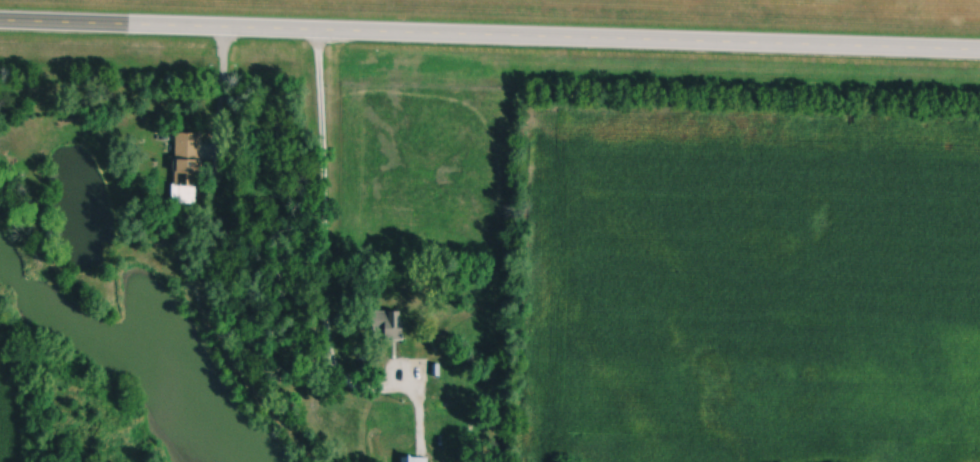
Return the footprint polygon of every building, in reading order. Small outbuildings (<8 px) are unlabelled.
[(201,206),(202,134),(178,134),(177,205),(201,206)] [(387,342),(405,342),(405,313),(387,313),(387,342)]
